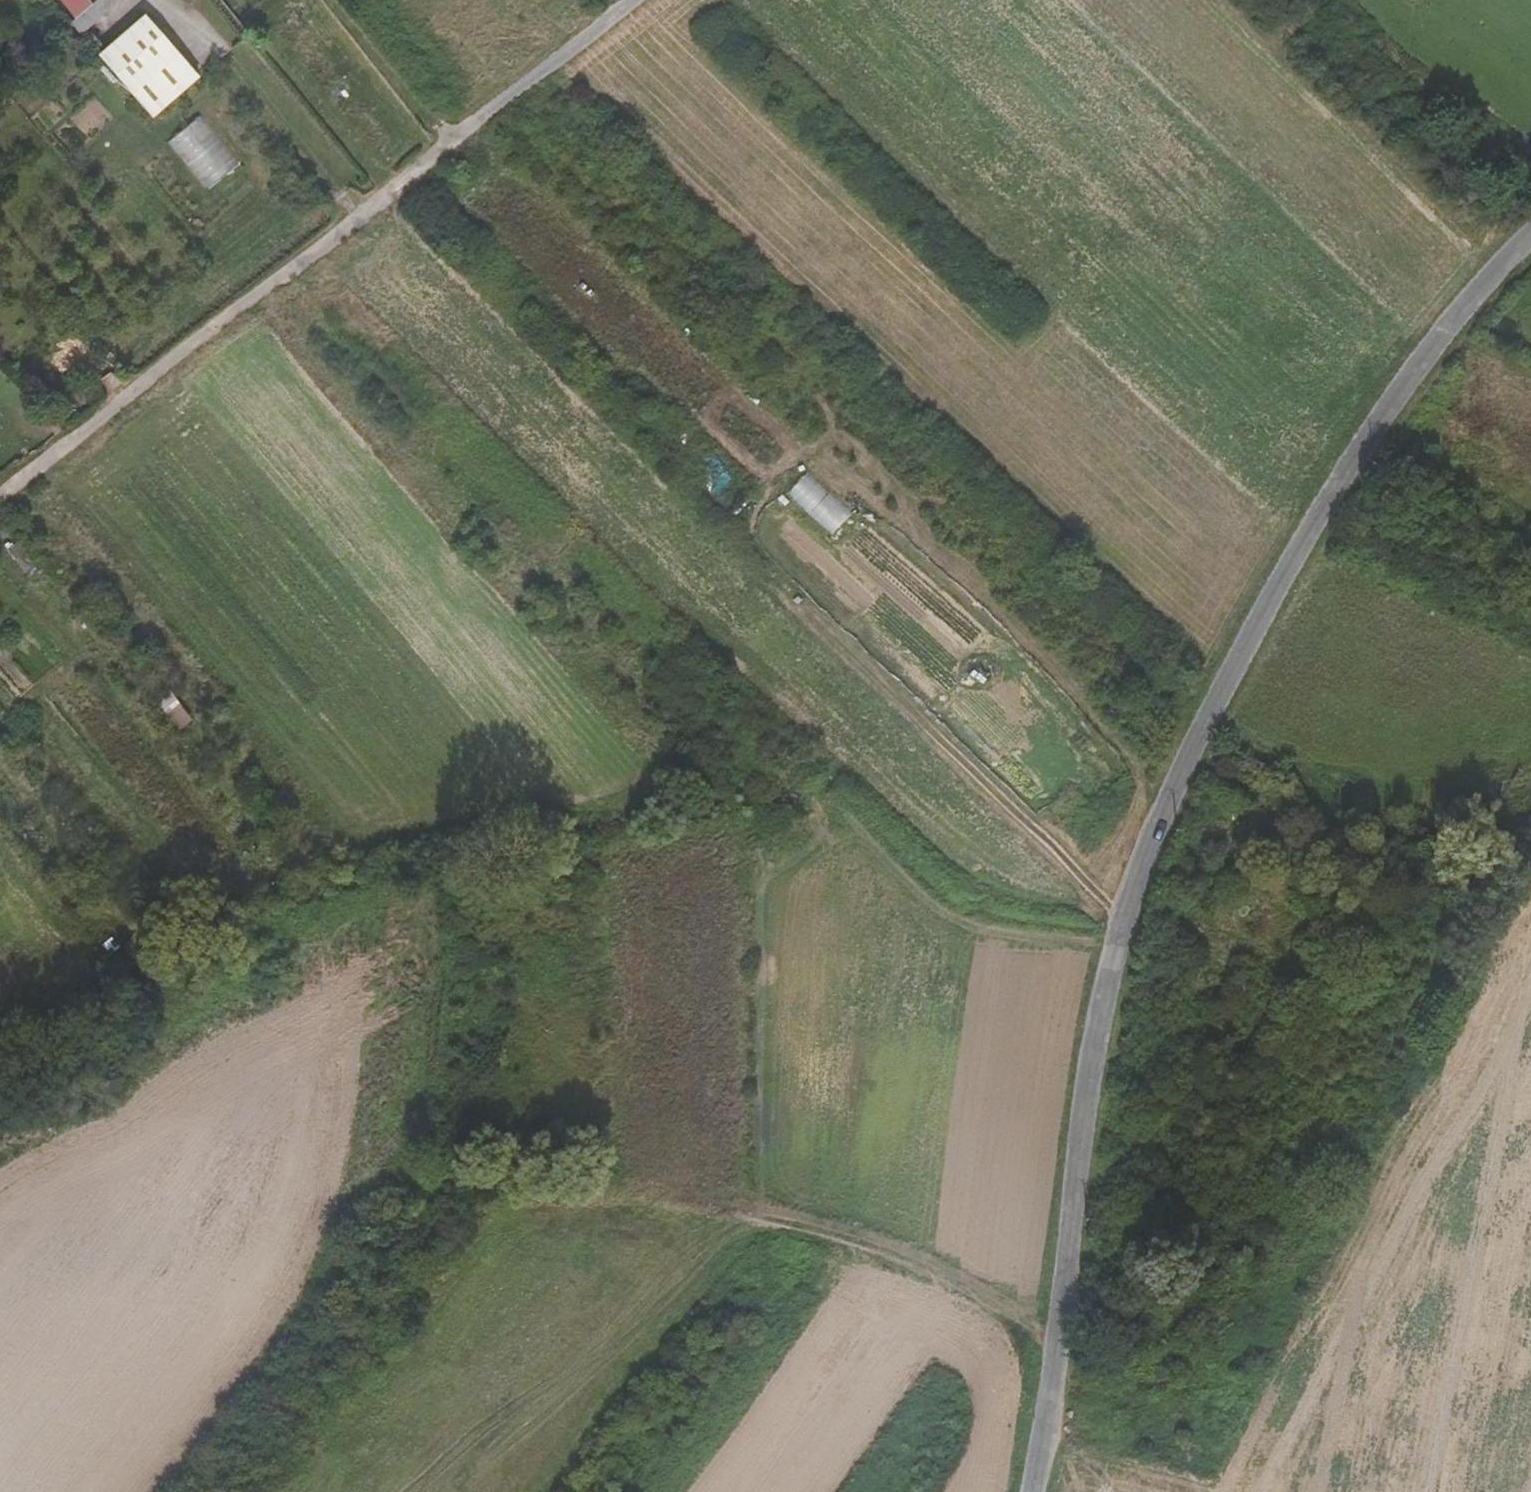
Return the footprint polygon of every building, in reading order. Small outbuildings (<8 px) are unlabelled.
[(69,22),(92,2),(91,0),(51,0),(69,22)] [(113,28),(92,2),(69,22),(123,85),(169,48),(136,9),(113,28)] [(204,113),(170,141),(210,188),(244,161),(204,113)] [(834,532),(854,511),(809,470),(789,491),(834,532)]
